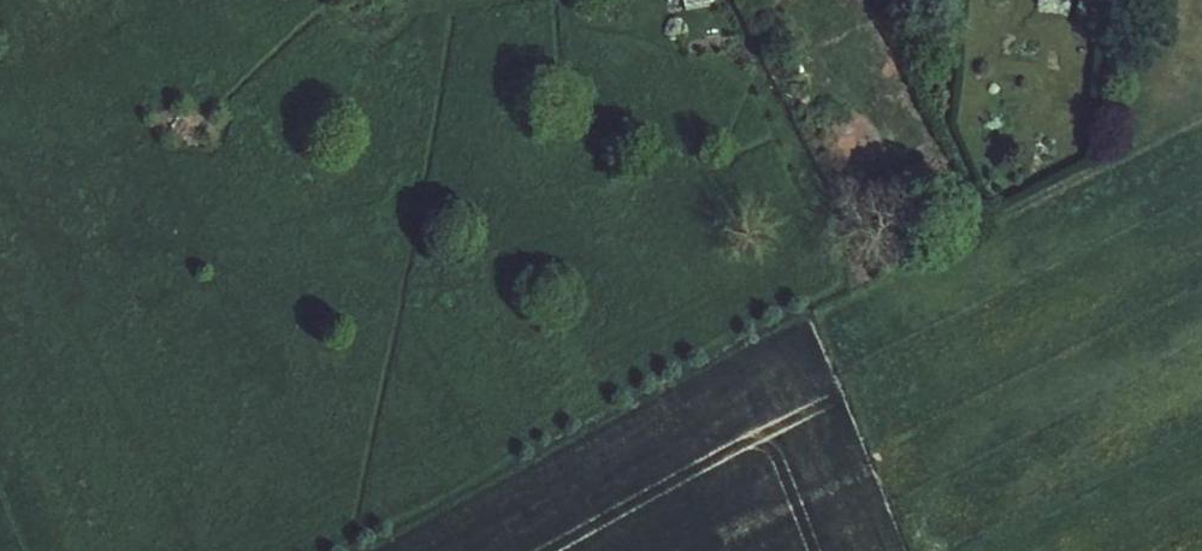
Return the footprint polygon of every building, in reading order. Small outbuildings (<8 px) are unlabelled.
[(1119,10),(1143,12),(1144,0),(1120,0),(1119,10)]
